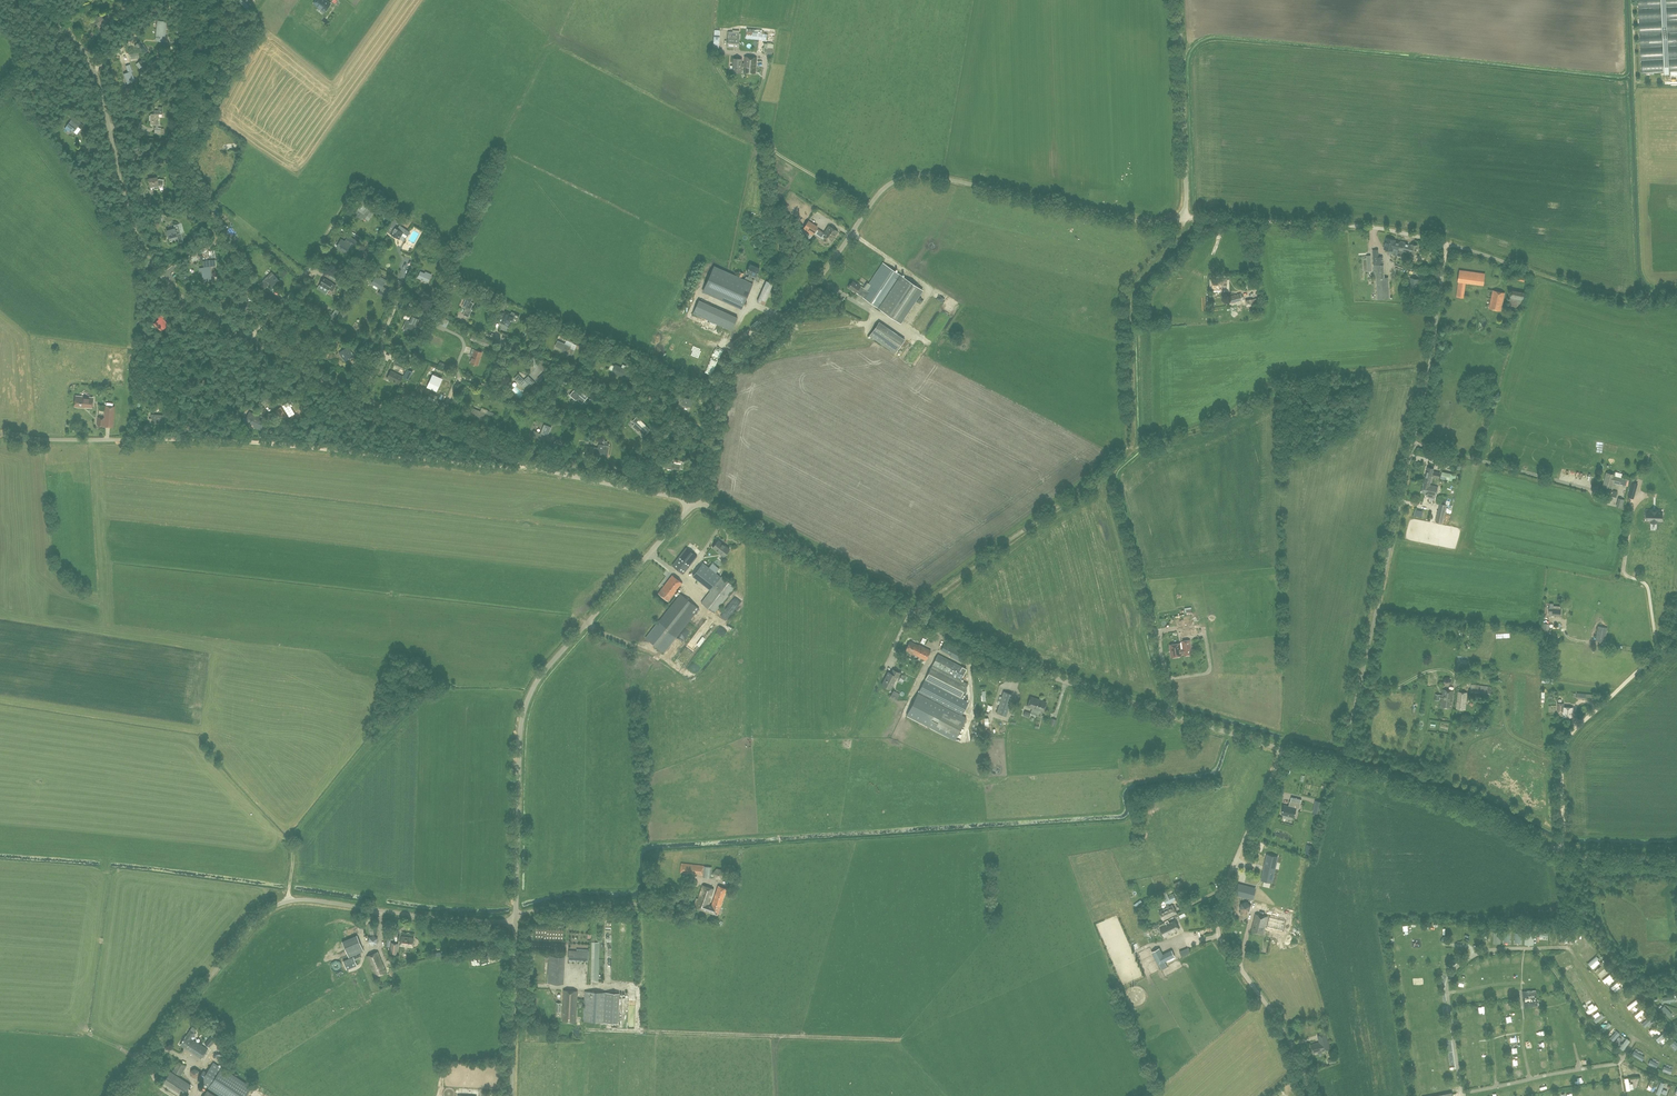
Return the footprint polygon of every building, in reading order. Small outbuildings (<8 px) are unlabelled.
[(313,4),(326,12),(332,3),(327,0),(316,0),(313,4)] [(1641,67),(1642,73),(1664,72),(1664,74),(1669,74),(1669,72),(1676,71),(1676,0),(1638,0),(1641,67)] [(106,23),(100,13),(96,16),(97,17),(94,19),(98,26),(95,28),(99,33),(101,31),(99,27),(106,23)] [(157,29),(156,41),(164,42),(166,22),(158,21),(157,26),(158,26),(158,29),(157,29)] [(745,27),(744,38),(766,40),(766,33),(759,33),(760,29),(745,27)] [(728,31),(727,46),(738,47),(739,32),(728,31)] [(744,63),(742,63),(741,66),(744,67),(743,73),(755,74),(757,57),(745,56),(744,63)] [(741,66),(742,63),(742,59),(733,58),(732,72),(741,72),(741,66)] [(124,74),(128,83),(135,80),(131,71),(132,71),(130,64),(126,66),(128,72),(124,74)] [(47,87),(40,81),(35,86),(42,93),(42,92),(45,94),(49,90),(47,87)] [(150,125),(155,125),(155,127),(158,127),(158,113),(162,113),(162,107),(159,107),(158,110),(154,110),(154,115),(150,115),(150,125)] [(80,128),(83,125),(73,117),(64,127),(69,131),(71,129),(73,131),(78,126),(80,128)] [(148,178),(149,187),(163,185),(163,179),(159,179),(157,179),(156,177),(148,178)] [(361,208),(356,215),(361,218),(362,216),(368,220),(372,213),(369,211),(372,207),(363,201),(362,201),(359,207),(361,208)] [(379,203),(376,208),(381,211),(384,206),(379,203)] [(808,222),(803,229),(812,235),(817,228),(808,222)] [(169,239),(177,237),(177,234),(181,233),(178,224),(174,225),(175,228),(167,230),(169,239)] [(832,242),(839,232),(828,225),(821,235),(832,242)] [(393,228),(389,233),(397,238),(401,233),(407,236),(409,232),(399,226),(396,230),(393,228)] [(352,243),(355,239),(357,236),(350,232),(348,235),(344,241),(341,239),(337,246),(347,252),(352,243)] [(1400,242),(1395,241),(1395,240),(1387,238),(1384,249),(1392,251),(1393,248),(1398,249),(1400,242)] [(1415,255),(1417,246),(1412,244),(1411,245),(1403,243),(1403,242),(1400,241),(1400,242),(1398,249),(1397,255),(1402,256),(1403,251),(1409,252),(1409,253),(1409,257),(1414,258),(1415,255)] [(1371,250),(1372,251),(1371,255),(1377,257),(1378,252),(1379,246),(1372,245),(1371,250)] [(1373,257),(1374,272),(1376,271),(1378,299),(1389,298),(1388,277),(1384,278),(1383,257),(1373,257)] [(211,277),(210,267),(217,266),(216,260),(203,261),(204,267),(202,267),(203,278),(211,277)] [(922,289),(916,284),(883,263),(869,283),(871,285),(867,290),(863,297),(893,317),(900,322),(922,289)] [(748,277),(746,276),(744,280),(714,266),(703,291),(741,308),(754,280),(751,279),(753,275),(756,276),(759,268),(750,264),(747,272),(750,274),(748,277)] [(1458,281),(1459,281),(1456,297),(1463,298),(1466,282),(1483,285),(1485,274),(1460,270),(1458,281)] [(272,272),(261,282),(259,285),(264,289),(266,287),(270,283),(273,287),(280,280),(272,272)] [(418,277),(428,282),(431,274),(426,272),(426,274),(420,272),(418,277)] [(381,289),(386,280),(381,277),(380,279),(376,276),(372,283),(381,289)] [(1227,278),(1211,278),(1212,289),(1227,289),(1227,278)] [(321,285),(328,290),(332,283),(328,280),(327,282),(324,280),(321,285)] [(766,281),(757,301),(764,304),(773,284),(766,281)] [(852,281),(848,287),(863,297),(867,290),(857,283),(857,284),(852,281)] [(1500,310),(1504,294),(1493,291),(1490,308),(1500,310)] [(924,300),(927,296),(922,292),(919,296),(924,300)] [(1232,295),(1233,303),(1243,301),(1241,293),(1232,295)] [(469,301),(463,315),(467,317),(473,303),(471,302),(472,298),(467,296),(465,299),(469,301)] [(1258,304),(1257,298),(1245,301),(1246,306),(1258,304)] [(248,301),(240,302),(241,310),(250,309),(248,301)] [(426,312),(421,309),(414,304),(412,307),(424,315),(426,312)] [(753,304),(745,304),(745,312),(754,312),(753,304)] [(512,319),(513,315),(502,310),(498,321),(501,322),(502,321),(505,323),(508,325),(508,324),(509,325),(511,320),(512,319)] [(730,323),(735,324),(739,312),(734,310),(730,323)] [(408,333),(412,335),(418,319),(412,316),(409,322),(406,321),(403,328),(409,331),(408,333)] [(164,327),(168,323),(161,317),(155,322),(160,327),(158,329),(161,332),(165,328),(164,327)] [(318,325),(311,320),(308,324),(303,320),(297,328),(302,332),(307,325),(309,327),(310,324),(315,328),(318,325)] [(877,322),(868,336),(895,354),(904,340),(877,322)] [(571,347),(557,340),(555,345),(563,348),(561,351),(568,354),(572,355),(574,350),(570,348),(571,347)] [(352,356),(348,349),(351,347),(347,341),(342,345),(344,349),(341,351),(347,360),(352,356)] [(478,365),(482,352),(475,350),(472,350),(470,356),(472,357),(471,363),(478,365)] [(631,372),(615,365),(612,372),(628,378),(631,372)] [(387,378),(399,384),(403,376),(391,371),(387,378)] [(403,377),(408,380),(411,373),(406,371),(403,377)] [(528,376),(524,380),(518,374),(514,378),(525,389),(529,385),(530,386),(534,382),(528,376)] [(433,376),(429,384),(437,388),(441,379),(433,376)] [(574,390),(570,394),(582,404),(584,402),(587,404),(589,401),(586,398),(585,400),(574,390)] [(691,407),(693,399),(680,397),(681,395),(677,394),(676,400),(679,401),(679,405),(691,407)] [(82,406),(92,407),(93,398),(75,396),(74,406),(82,407),(82,406)] [(290,411),(296,408),(289,397),(283,400),(290,411)] [(104,418),(98,417),(97,425),(103,426),(113,427),(115,407),(105,406),(104,418)] [(274,411),(280,420),(286,416),(281,407),(274,411)] [(486,414),(480,411),(472,408),(471,413),(478,416),(477,418),(483,421),(486,414)] [(154,419),(154,422),(164,423),(164,415),(167,416),(168,409),(165,409),(164,415),(153,414),(153,418),(154,419)] [(260,416),(255,414),(254,415),(249,412),(245,419),(251,422),(250,422),(258,426),(260,422),(258,421),(260,416)] [(643,427),(637,422),(640,419),(637,416),(632,421),(634,424),(633,425),(644,436),(650,430),(645,425),(643,427)] [(559,418),(557,423),(567,427),(569,422),(559,418)] [(546,441),(550,429),(543,426),(540,433),(534,430),(532,436),(539,439),(540,438),(546,441)] [(553,447),(560,450),(566,435),(563,433),(562,435),(561,435),(559,439),(556,438),(553,447)] [(609,444),(607,443),(607,441),(605,441),(604,445),(599,444),(598,448),(590,446),(589,451),(607,455),(609,447),(609,444)] [(681,465),(663,461),(662,466),(679,470),(681,465)] [(1439,478),(1440,473),(1433,471),(1434,469),(1428,467),(1424,483),(1430,485),(1432,476),(1439,478)] [(1442,472),(1440,478),(1449,480),(1451,474),(1442,472)] [(1627,480),(1621,478),(1614,476),(1615,475),(1607,472),(1603,486),(1611,488),(1613,482),(1626,485),(1627,480)] [(1638,483),(1632,482),(1628,497),(1634,499),(1638,483)] [(1430,485),(1424,483),(1423,483),(1421,492),(1429,494),(1429,497),(1435,498),(1435,496),(1436,496),(1438,487),(1430,485)] [(1436,522),(1442,523),(1445,511),(1439,510),(1436,522)] [(1662,511),(1647,511),(1646,520),(1651,520),(1651,522),(1657,522),(1657,520),(1661,521),(1662,511)] [(723,556),(729,549),(718,540),(712,547),(723,556)] [(697,556),(686,548),(672,565),(683,574),(697,556)] [(688,579),(699,587),(714,565),(710,563),(708,566),(701,561),(688,579)] [(714,568),(708,575),(707,577),(713,581),(719,572),(714,568)] [(672,575),(658,593),(668,601),(682,583),(672,575)] [(735,587),(722,576),(701,603),(715,613),(735,587)] [(680,594),(658,622),(645,638),(664,653),(699,608),(680,594)] [(1553,608),(1549,608),(1549,613),(1543,613),(1543,622),(1550,622),(1550,621),(1549,621),(1549,615),(1561,616),(1561,609),(1560,609),(1560,606),(1553,606),(1553,608)] [(1178,616),(1181,637),(1191,635),(1191,631),(1195,631),(1192,614),(1178,616)] [(1607,628),(1598,626),(1595,640),(1605,642),(1607,628)] [(686,657),(698,640),(693,637),(682,653),(686,657)] [(1182,641),(1183,649),(1181,649),(1180,643),(1170,645),(1171,657),(1182,656),(1181,653),(1184,652),(1184,655),(1192,654),(1190,640),(1182,641)] [(914,654),(913,654),(926,660),(931,650),(918,644),(918,645),(910,641),(906,650),(914,654)] [(944,643),(941,650),(964,662),(968,656),(944,643)] [(966,669),(938,654),(933,663),(949,671),(948,673),(932,665),(927,675),(925,679),(906,716),(955,740),(966,718),(962,715),(969,702),(961,698),(968,684),(960,680),(966,669)] [(890,689),(897,676),(898,677),(900,673),(893,669),(891,673),(888,671),(882,684),(890,689)] [(1471,685),(1471,688),(1470,694),(1491,696),(1492,690),(1487,690),(1488,686),(1471,685)] [(1453,691),(1443,690),(1442,695),(1440,695),(1436,694),(1435,699),(1439,700),(1439,697),(1442,697),(1441,707),(1451,708),(1453,691)] [(1013,694),(1004,691),(997,712),(1006,715),(1013,694)] [(1467,693),(1458,692),(1456,709),(1465,710),(1467,693)] [(1046,702),(1039,700),(1031,697),(1027,706),(1032,708),(1031,713),(1037,715),(1039,710),(1043,711),(1046,702)] [(1573,708),(1564,707),(1564,703),(1558,703),(1558,711),(1563,711),(1563,717),(1572,717),(1573,708)] [(1140,797),(1141,805),(1149,804),(1148,796),(1145,796),(1145,797),(1140,797)] [(1291,816),(1294,817),(1297,808),(1299,809),(1301,799),(1291,797),(1290,802),(1289,804),(1290,804),(1289,806),(1284,805),(1281,814),(1285,815),(1285,817),(1290,818),(1291,816)] [(1314,812),(1320,814),(1322,802),(1316,801),(1315,805),(1316,805),(1314,812)] [(1272,879),(1277,857),(1268,855),(1263,876),(1272,879)] [(703,875),(704,866),(681,863),(681,864),(680,873),(703,875)] [(712,867),(704,866),(703,875),(702,877),(711,878),(712,867)] [(1180,881),(1174,883),(1176,890),(1183,887),(1180,881)] [(714,889),(703,885),(698,899),(696,898),(693,906),(717,915),(726,889),(718,886),(711,906),(708,905),(710,902),(709,901),(714,889)] [(1255,888),(1243,886),(1241,895),(1253,898),(1255,888)] [(1177,913),(1173,905),(1169,907),(1168,904),(1176,900),(1173,894),(1168,896),(1167,893),(1162,895),(1163,898),(1168,907),(1159,912),(1163,920),(1177,913)] [(1240,908),(1244,912),(1250,911),(1251,905),(1247,902),(1242,903),(1240,908)] [(1251,931),(1264,934),(1265,930),(1267,931),(1266,934),(1271,936),(1278,908),(1272,907),(1267,928),(1265,928),(1268,917),(1255,914),(1251,931)] [(1166,924),(1160,928),(1164,937),(1180,929),(1175,920),(1169,923),(1168,920),(1165,921),(1166,924)] [(1183,931),(1190,928),(1188,922),(1180,925),(1183,931)] [(349,958),(364,951),(357,935),(342,941),(349,958)] [(414,938),(401,936),(400,946),(413,948),(414,938)] [(390,954),(397,955),(398,944),(391,943),(390,954)] [(1158,965),(1175,956),(1172,950),(1163,955),(1160,948),(1152,952),(1158,965)] [(1583,954),(1585,957),(1592,951),(1590,948),(1583,954)] [(589,952),(569,951),(568,958),(588,959),(589,952)] [(366,956),(375,977),(386,972),(377,952),(366,956)] [(1528,954),(1525,962),(1531,964),(1534,956),(1528,954)] [(549,955),(548,983),(560,983),(562,956),(549,955)] [(1589,962),(1592,966),(1601,959),(1598,955),(1589,962)] [(1561,965),(1570,961),(1568,956),(1559,961),(1561,965)] [(1469,966),(1466,970),(1473,976),(1476,973),(1469,966)] [(1578,971),(1573,973),(1574,977),(1571,978),(1573,983),(1581,980),(1578,971)] [(1614,977),(1616,975),(1614,971),(1604,978),(1609,984),(1616,979),(1614,977)] [(1466,982),(1469,978),(1463,973),(1460,976),(1466,982)] [(1551,974),(1543,978),(1546,984),(1553,980),(1551,974)] [(1578,989),(1580,993),(1587,989),(1585,985),(1578,989)] [(1628,989),(1619,995),(1622,999),(1631,993),(1628,989)] [(562,1021),(575,1022),(577,991),(564,990),(562,1021)] [(1533,1006),(1538,1005),(1535,990),(1526,992),(1528,1006),(1533,1006)] [(619,993),(608,993),(585,991),(583,1021),(617,1023),(619,993)] [(1587,1007),(1594,1004),(1592,999),(1591,995),(1582,999),(1584,1004),(1585,1003),(1587,1007)] [(1637,1012),(1639,1008),(1636,1006),(1639,1002),(1636,999),(1629,1008),(1633,1010),(1634,1009),(1637,1012)] [(1586,1009),(1589,1014),(1599,1009),(1597,1004),(1586,1009)] [(1672,1014),(1664,1006),(1661,1009),(1669,1017),(1672,1014)] [(1636,1015),(1641,1020),(1645,1015),(1644,1015),(1646,1012),(1643,1009),(1636,1015)] [(1576,1012),(1570,1014),(1573,1020),(1579,1018),(1576,1012)] [(1647,1027),(1654,1022),(1651,1018),(1644,1023),(1647,1027)] [(1651,1031),(1654,1035),(1660,1030),(1659,1029),(1662,1027),(1659,1024),(1651,1031)] [(180,1045),(201,1059),(208,1049),(191,1038),(195,1032),(190,1029),(186,1035),(180,1045)] [(1619,1031),(1612,1038),(1615,1041),(1622,1034),(1619,1031)] [(1672,1040),(1666,1032),(1658,1039),(1664,1047),(1672,1040)] [(1318,1035),(1320,1042),(1311,1044),(1313,1053),(1321,1051),(1330,1049),(1326,1033),(1318,1035)] [(212,1035),(205,1044),(209,1047),(216,1039),(212,1035)] [(1621,1047),(1625,1050),(1631,1042),(1627,1039),(1621,1047)] [(1444,1056),(1437,1058),(1439,1065),(1441,1064),(1441,1067),(1446,1065),(1444,1056)] [(173,1071),(181,1075),(186,1066),(178,1061),(173,1071)] [(251,1087),(213,1062),(207,1072),(204,1070),(198,1080),(222,1095),(245,1095),(251,1087)] [(186,1071),(185,1076),(196,1077),(197,1070),(190,1069),(190,1071),(186,1071)] [(170,1072),(162,1085),(180,1095),(183,1095),(191,1085),(170,1072)] [(1645,1090),(1648,1079),(1642,1078),(1639,1088),(1645,1090)] [(1676,1089),(1676,1088),(1673,1086),(1672,1088),(1670,1086),(1668,1091),(1671,1092),(1670,1095),(1672,1095),(1674,1095),(1676,1089)]
